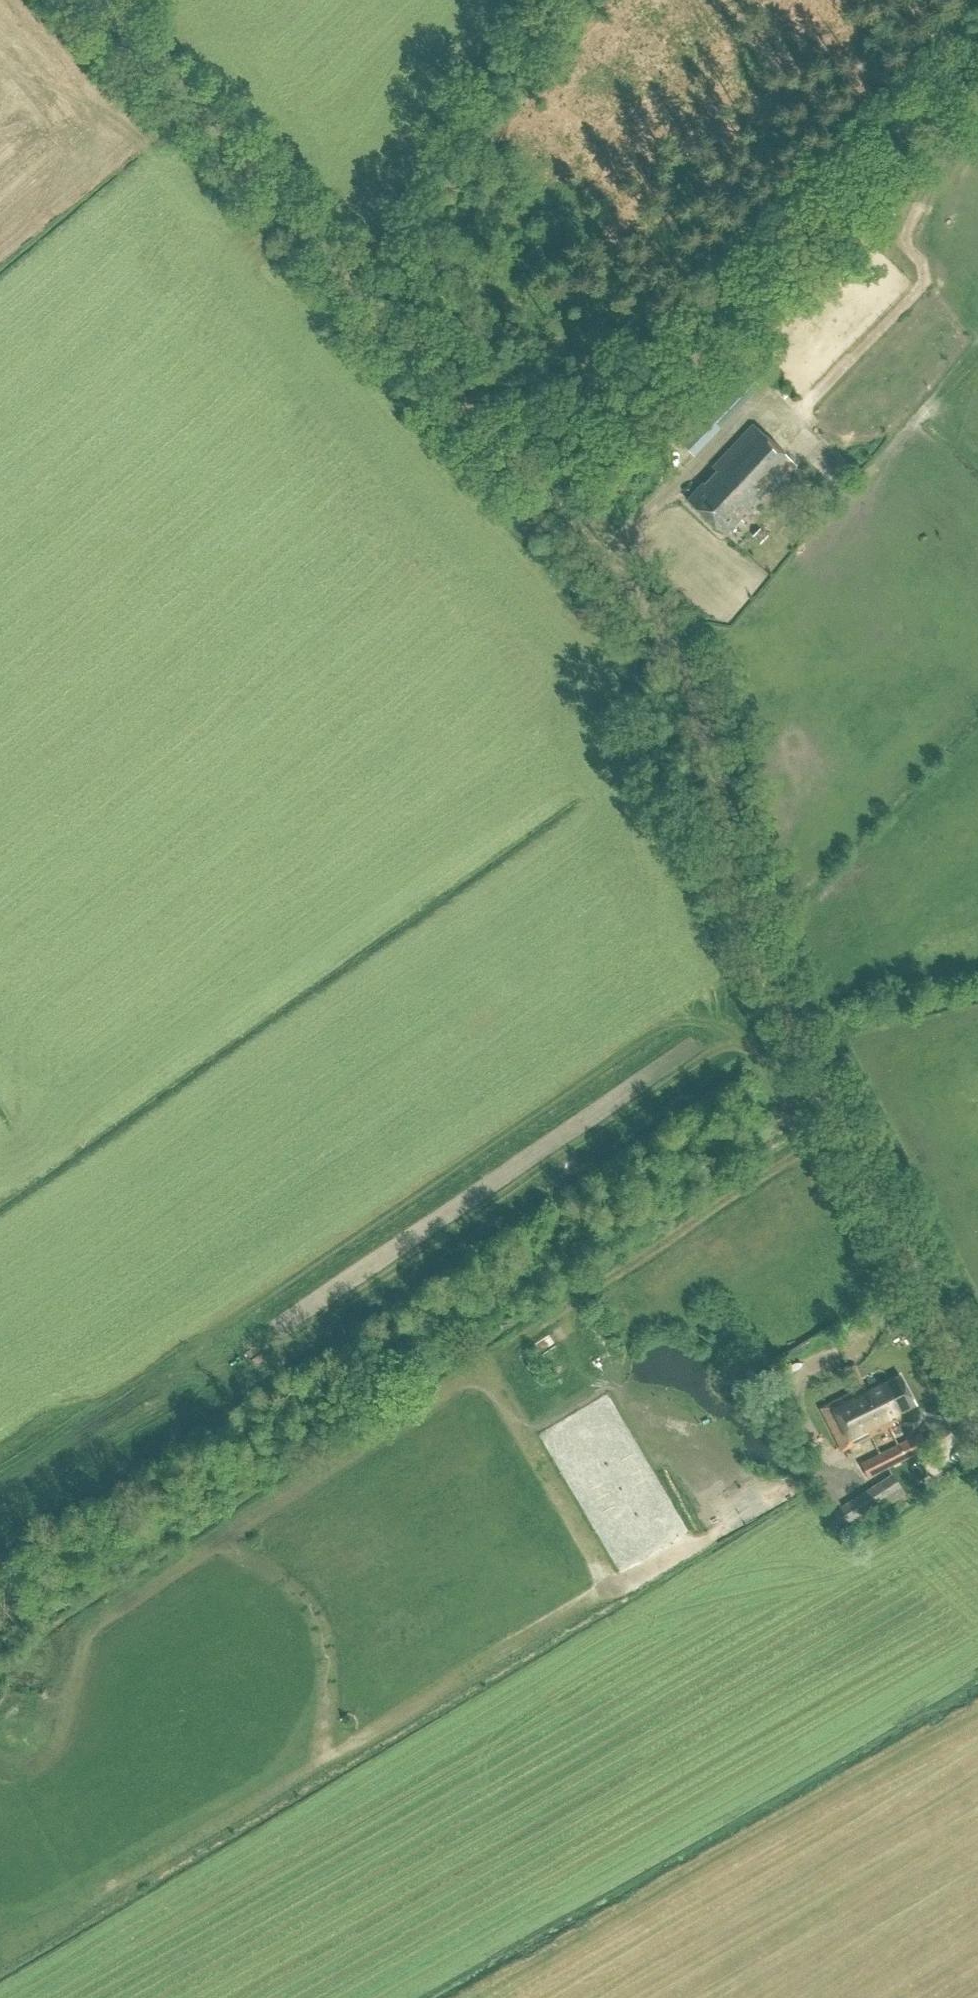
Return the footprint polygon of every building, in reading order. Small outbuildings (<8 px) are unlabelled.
[(736,359),(670,434),(694,456),(761,381),(736,359)] [(742,522),(795,467),(751,425),(710,468),(715,472),(687,500),(723,534),(738,518),(742,522)] [(767,537),(760,530),(752,538),(759,545),(767,537)] [(900,1376),(885,1384),(881,1378),(866,1386),(864,1387),(858,1390),(831,1404),(852,1446),(901,1421),(898,1414),(915,1406),(900,1376)] [(909,1440),(862,1463),(869,1476),(895,1463),(915,1453),(909,1440)] [(844,1530),(904,1493),(892,1474),(839,1506),(840,1509),(833,1513),(844,1530)]
